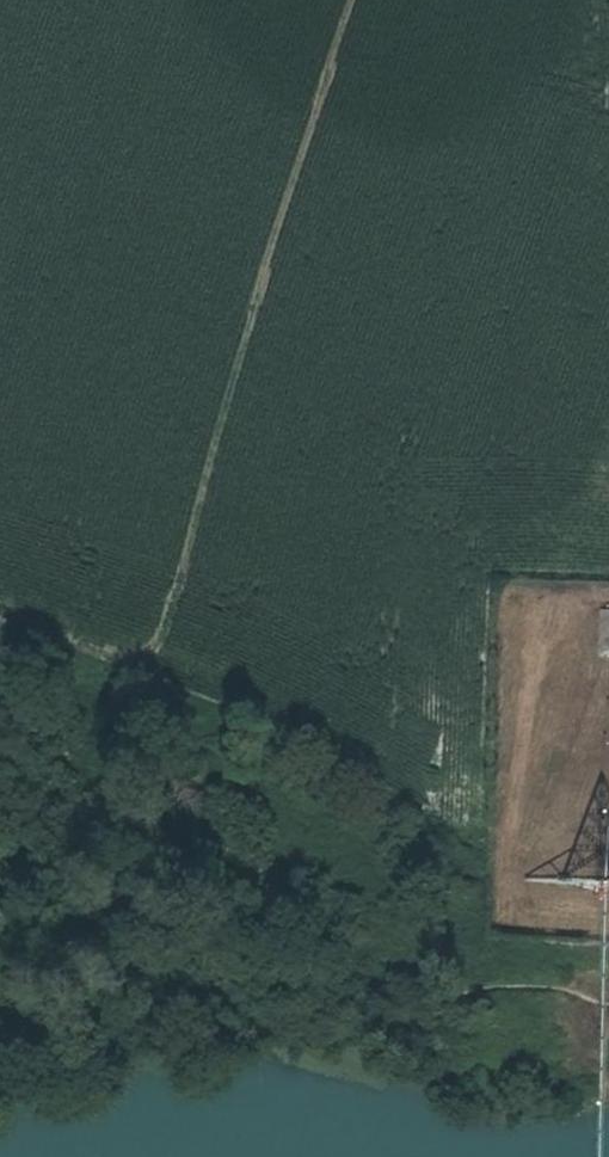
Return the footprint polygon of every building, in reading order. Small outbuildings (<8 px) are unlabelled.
[(600,655),(608,655),(608,609),(600,609),(600,655)]
